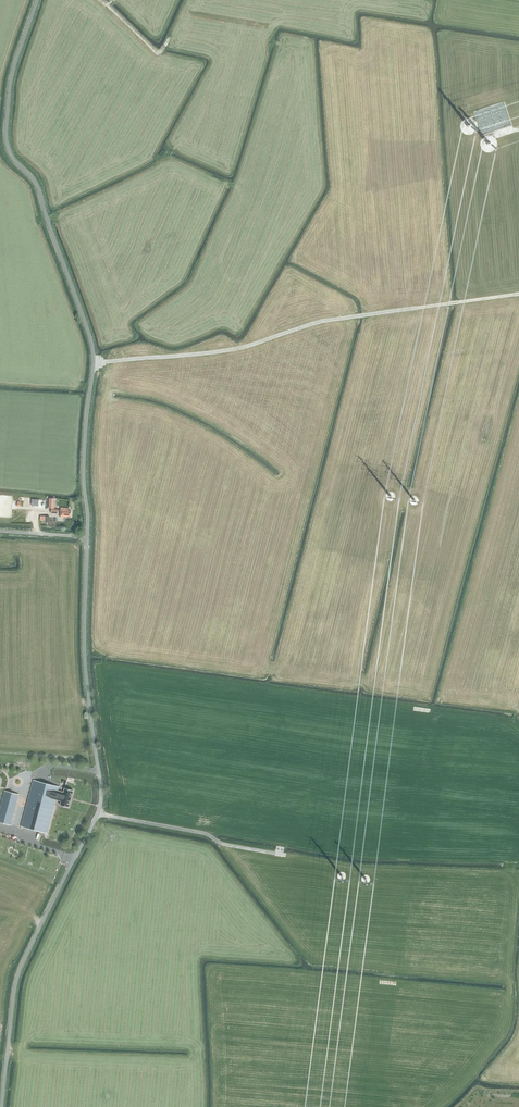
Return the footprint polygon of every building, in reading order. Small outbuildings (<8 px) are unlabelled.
[(69,508),(60,508),(60,517),(68,517),(68,516),(71,516),(71,511),(68,511),(69,508)] [(47,833),(56,799),(61,801),(60,805),(69,807),(73,790),(64,788),(63,792),(58,791),(59,787),(33,780),(21,826),(47,833)] [(10,825),(18,795),(5,791),(0,809),(0,823),(10,825)]
